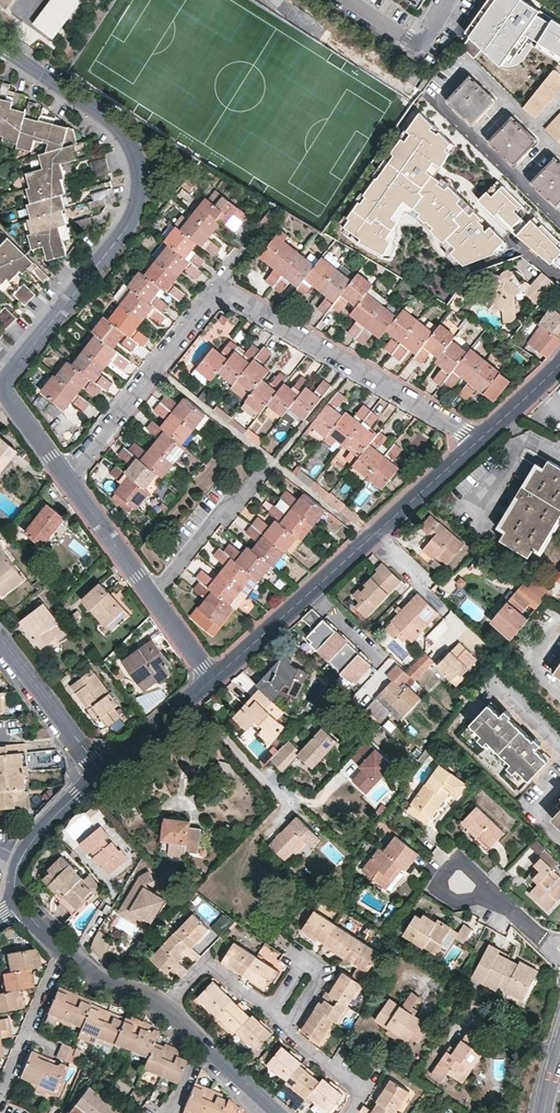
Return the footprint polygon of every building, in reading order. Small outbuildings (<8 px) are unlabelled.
[(496,61),(531,14),(536,8),(525,0),(491,0),(469,35),(496,61)] [(496,61),(504,64),(515,62),(523,55),(529,47),(533,42),(559,59),(559,25),(547,15),(545,20),(531,14),(496,61)] [(534,117),(559,89),(559,72),(554,71),(545,82),(534,95),(524,107),(534,117)] [(475,121),(495,100),(491,96),(491,94),(477,81),(476,82),(471,78),(451,99),(456,103),(455,105),(469,119),(470,117),(475,121)] [(0,101),(0,137),(6,139),(16,102),(8,100),(12,87),(10,86),(8,86),(6,85),(4,85),(1,96),(0,101)] [(5,142),(20,145),(28,114),(21,112),(24,96),(18,94),(16,102),(6,139),(5,142)] [(33,153),(37,141),(42,123),(34,120),(38,104),(31,103),(28,114),(20,145),(19,149),(33,153)] [(559,142),(559,111),(545,127),(559,142)] [(537,139),(532,135),(533,134),(519,121),(518,122),(514,118),(493,139),(498,143),(497,145),(511,158),(512,156),(517,161),(537,139)] [(37,141),(50,145),(56,125),(42,121),(42,123),(37,141)] [(50,145),(48,154),(65,150),(71,129),(56,125),(50,145)] [(65,150),(78,145),(74,130),(71,129),(65,150)] [(42,156),(45,170),(64,165),(79,161),(79,160),(77,153),(92,149),(91,142),(78,145),(65,150),(48,154),(42,156)] [(559,162),(554,158),(533,179),(538,184),(537,185),(551,199),(553,197),(558,202),(559,200),(559,161),(559,162)] [(93,172),(109,167),(107,159),(91,164),(93,172)] [(30,174),(32,189),(64,180),(68,179),(64,165),(45,170),(30,174)] [(111,175),(109,167),(93,172),(95,180),(111,175)] [(415,199),(379,173),(356,205),(361,208),(362,206),(366,209),(365,211),(352,230),(380,249),(415,199)] [(194,182),(189,178),(183,186),(188,190),(194,182)] [(29,190),(33,205),(64,195),(67,195),(64,180),(32,189),(29,189),(29,190)] [(475,193),(461,181),(451,191),(466,203),(475,193)] [(95,202),(105,199),(110,197),(108,189),(92,194),(95,202)] [(28,206),(32,219),(63,210),(67,209),(64,195),(33,205),(28,206)] [(204,198),(192,213),(212,230),(215,226),(219,222),(232,232),(246,216),(220,196),(213,205),(204,198)] [(107,208),(105,199),(95,202),(89,203),(91,212),(107,208)] [(276,213),(269,207),(259,220),(266,226),(276,213)] [(32,235),(61,227),(66,225),(63,210),(32,219),(28,221),(32,235)] [(212,230),(192,213),(188,218),(181,212),(173,222),(180,227),(180,228),(196,241),(213,255),(218,248),(206,238),(209,234),(212,230)] [(466,222),(456,216),(449,227),(433,253),(460,269),(481,231),(472,225),(467,234),(465,237),(459,233),(461,230),(466,222)] [(92,226),(90,218),(74,223),(77,231),(91,227),(92,226)] [(553,220),(544,230),(553,239),(558,234),(559,232),(559,226),(553,220)] [(163,239),(168,243),(197,267),(202,260),(189,249),(192,246),(196,241),(180,228),(175,225),(163,239)] [(44,247),(64,242),(64,241),(61,227),(32,235),(28,236),(27,236),(32,250),(44,247)] [(286,239),(284,237),(287,233),(280,227),(259,253),(265,258),(277,268),(266,280),(274,286),(301,252),(286,239)] [(27,271),(35,263),(9,238),(0,247),(0,250),(21,272),(24,269),(27,271)] [(197,267),(168,243),(163,239),(151,254),(156,258),(177,275),(179,272),(182,268),(195,278),(201,271),(197,267)] [(68,255),(64,242),(44,247),(48,260),(68,255)] [(349,247),(343,244),(340,249),(346,252),(349,247)] [(21,272),(0,250),(0,271),(8,279),(11,276),(13,279),(21,272)] [(295,282),(298,285),(316,263),(301,252),(274,286),(281,291),(291,279),(295,282)] [(341,262),(328,252),(324,256),(323,256),(316,263),(298,285),(295,289),(302,295),(313,282),(316,285),(320,288),(337,268),(338,267),(337,267),(341,262)] [(354,256),(350,253),(345,259),(349,262),(354,256)] [(156,258),(143,273),(160,286),(177,300),(183,293),(170,282),(173,278),(177,275),(156,258)] [(384,267),(376,262),(373,267),(381,271),(384,267)] [(356,274),(342,264),(339,268),(338,267),(337,268),(320,288),(324,292),(328,295),(317,307),(325,313),(332,304),(356,274)] [(50,279),(38,267),(33,273),(42,282),(44,284),(50,279)] [(139,269),(127,284),(162,312),(166,305),(153,294),(156,290),(160,286),(143,273),(139,269)] [(521,276),(521,274),(520,273),(518,271),(514,271),(512,271),(510,271),(508,269),(504,271),(503,272),(500,274),(499,275),(497,275),(494,275),(491,277),(489,280),(489,282),(490,284),(490,302),(490,303),(502,312),(502,323),(511,322),(515,318),(515,313),(518,313),(519,313),(520,312),(521,312),(521,310),(522,309),(522,307),(522,305),(522,302),(521,300),(520,299),(518,299),(515,298),(514,297),(519,291),(524,295),(525,294),(524,293),(530,286),(530,285),(529,284),(527,283),(525,282),(523,281),(522,281),(522,280),(522,278),(522,277),(521,276)] [(357,304),(367,291),(374,283),(359,271),(356,274),(332,304),(339,310),(349,298),(352,300),(357,304)] [(555,283),(542,272),(530,286),(524,293),(525,294),(536,304),(555,283)] [(24,284),(19,290),(31,301),(36,296),(32,291),(24,284)] [(115,299),(119,303),(136,316),(139,312),(142,308),(154,319),(162,312),(127,284),(115,299)] [(378,292),(371,287),(367,291),(374,296),(378,292)] [(31,301),(19,290),(13,295),(23,304),(25,307),(31,301)] [(355,337),(383,303),(374,296),(367,291),(357,304),(351,312),(355,315),(359,319),(348,332),(355,337)] [(119,303),(107,317),(137,342),(140,345),(146,338),(136,329),(135,328),(135,327),(135,326),(136,325),(137,323),(140,320),(136,316),(119,303)] [(398,315),(383,303),(355,337),(362,343),(373,330),(377,333),(381,336),(387,329),(398,315)] [(6,307),(0,312),(12,325),(18,318),(13,314),(6,307)] [(404,308),(398,315),(387,329),(391,332),(395,336),(385,348),(392,353),(418,320),(404,308)] [(559,341),(559,336),(554,331),(559,323),(559,314),(552,308),(540,322),(543,325),(537,333),(543,338),(535,348),(548,357),(555,348),(559,341)] [(0,312),(0,313),(0,323),(5,327),(7,330),(12,325),(0,312)] [(90,329),(95,333),(111,346),(114,342),(118,338),(131,349),(137,342),(107,317),(103,314),(90,329)] [(437,328),(429,321),(425,326),(418,320),(392,353),(399,359),(409,347),(413,351),(416,353),(434,332),(437,328)] [(437,328),(434,332),(416,353),(413,357),(420,363),(430,350),(435,354),(438,357),(452,340),(456,336),(455,335),(440,324),(437,328)] [(509,334),(504,331),(501,335),(504,337),(507,339),(509,334)] [(95,333),(83,347),(104,365),(107,361),(110,357),(123,367),(128,360),(111,346),(95,333)] [(543,338),(537,333),(529,343),(535,348),(543,338)] [(466,351),(452,340),(438,357),(435,361),(439,364),(443,367),(432,380),(439,386),(443,380),(466,351)] [(217,374),(235,352),(238,348),(232,343),(220,355),(217,353),(213,350),(196,370),(209,381),(210,382),(217,374)] [(71,362),(101,386),(105,389),(111,382),(98,372),(101,369),(104,365),(83,347),(71,362)] [(236,382),(261,352),(254,347),(243,360),(239,356),(235,352),(217,374),(233,387),(236,382)] [(470,348),(466,351),(443,380),(451,386),(461,373),(465,376),(468,379),(485,360),(470,348)] [(264,349),(261,352),(236,382),(251,394),(262,381),(268,373),(264,369),(261,367),(271,354),(264,349)] [(54,373),(75,391),(78,387),(82,383),(95,393),(101,386),(71,362),(66,358),(54,373)] [(500,372),(485,360),(468,379),(458,392),(459,393),(466,398),(474,388),(478,391),(482,394),(483,393),(494,402),(510,381),(499,372),(500,372)] [(185,373),(180,369),(175,375),(180,379),(185,373)] [(209,381),(196,370),(190,376),(204,387),(209,381)] [(88,401),(75,391),(54,373),(42,388),(63,406),(66,402),(70,398),(82,408),(88,401)] [(266,385),(262,381),(251,394),(245,402),(260,414),(266,406),(284,385),(287,381),(281,376),(270,388),(266,385)] [(288,389),(284,385),(266,406),(281,418),(288,410),(305,389),(309,384),(303,380),(292,392),(288,389)] [(309,392),(305,389),(288,410),(302,423),(331,388),(323,384),(313,395),(309,392)] [(326,434),(340,418),(337,415),(333,412),(344,400),(337,394),(309,428),(323,439),(326,434)] [(159,402),(193,429),(205,414),(184,398),(181,402),(178,406),(164,395),(159,402)] [(223,398),(219,404),(229,412),(233,406),(223,398)] [(181,444),(193,429),(159,402),(153,408),(167,419),(163,424),(160,428),(181,444)] [(231,417),(217,406),(213,410),(228,422),(231,417)] [(343,414),(340,418),(326,434),(341,446),(344,443),(369,412),(362,407),(351,420),(347,417),(343,414)] [(372,440),(365,434),(368,430),(378,418),(370,411),(369,412),(344,443),(352,450),(345,458),(352,464),(372,440)] [(243,434),(248,428),(233,416),(231,417),(228,422),(243,434)] [(185,448),(181,444),(160,428),(150,420),(144,427),(158,438),(155,442),(152,446),(174,462),(185,448)] [(262,439),(248,428),(243,434),(257,445),(262,439)] [(368,475),(385,455),(381,452),(377,449),(388,435),(381,429),(374,437),(372,440),(352,464),(367,476),(368,475)] [(371,433),(368,430),(365,434),(372,440),(374,437),(371,433)] [(0,442),(0,475),(16,453),(13,451),(0,442)] [(162,478),(174,462),(152,446),(149,450),(146,454),(132,442),(127,449),(157,474),(162,478)] [(382,488),(400,467),(396,464),(392,461),(403,447),(396,442),(385,455),(368,475),(367,476),(382,488)] [(145,489),(157,474),(127,449),(123,446),(117,454),(130,464),(126,469),(124,472),(145,489)] [(559,516),(559,466),(549,460),(543,469),(538,466),(526,485),(523,483),(516,495),(519,497),(502,525),(506,529),(500,539),(529,555),(535,546),(539,549),(559,516)] [(149,493),(145,489),(124,472),(114,465),(109,472),(122,482),(119,486),(116,491),(137,508),(149,493)] [(313,480),(298,468),(294,473),(309,485),(313,480)] [(322,495),(325,497),(329,491),(320,484),(316,489),(323,495),(322,495)] [(280,497),(314,523),(326,509),(304,492),(301,496),(298,500),(285,490),(280,497)] [(344,504),(329,491),(325,497),(340,509),(344,504)] [(302,538),(314,523),(280,497),(274,504),(286,514),(283,518),(280,521),(299,535),(302,538)] [(367,523),(344,504),(340,509),(362,527),(367,523)] [(40,546),(62,519),(48,508),(45,506),(23,533),(40,546)] [(286,551),(299,535),(280,521),(277,519),(273,523),(270,526),(257,517),(252,524),(286,551)] [(460,546),(427,518),(416,531),(424,537),(425,536),(429,531),(434,535),(430,540),(418,553),(429,563),(433,559),(443,566),(460,546)] [(274,565),(286,551),(252,524),(246,531),(259,540),(256,544),(252,548),(270,562),(274,565)] [(434,535),(429,531),(425,536),(430,540),(434,535)] [(80,557),(88,550),(76,537),(68,544),(80,557)] [(258,577),(270,562),(252,548),(249,546),(245,550),(242,553),(229,543),(223,550),(254,574),(258,577)] [(242,589),(254,574),(223,550),(219,547),(213,553),(227,564),(224,568),(221,572),(242,589)] [(1,596),(23,579),(0,549),(0,594),(1,596)] [(385,571),(380,566),(374,572),(375,575),(364,587),(365,589),(360,594),(358,592),(351,599),(356,605),(353,610),(364,622),(400,584),(386,571),(385,571)] [(230,604),(242,589),(221,572),(217,576),(213,580),(201,570),(195,577),(199,580),(230,604)] [(465,584),(459,579),(454,585),(460,590),(465,584)] [(555,579),(549,588),(549,589),(553,591),(557,593),(559,587),(559,582),(555,579)] [(230,604),(199,580),(193,587),(207,598),(202,604),(194,615),(216,632),(234,608),(230,604)] [(528,616),(544,597),(548,591),(534,581),(527,589),(522,586),(492,622),(511,638),(528,618),(528,616)] [(357,591),(358,592),(360,594),(365,589),(364,587),(362,586),(357,591)] [(108,593),(100,587),(86,605),(113,627),(128,610),(108,593)] [(407,641),(434,613),(414,595),(399,611),(394,615),(387,623),(388,623),(404,639),(407,641)] [(475,610),(478,606),(466,598),(460,609),(478,620),(482,614),(475,610)] [(54,638),(58,642),(67,635),(43,603),(19,620),(40,649),(54,638)] [(330,625),(312,608),(302,618),(314,630),(307,636),(312,641),(310,643),(317,650),(318,649),(341,672),(340,673),(347,679),(349,677),(354,682),(371,665),(365,659),(367,657),(361,651),(359,653),(353,648),(355,646),(343,634),(341,636),(336,631),(337,629),(331,623),(330,625)] [(404,639),(388,623),(381,631),(390,640),(393,637),(400,644),(404,639)] [(447,623),(428,630),(434,645),(453,638),(447,623)] [(44,653),(58,642),(54,638),(40,649),(44,653)] [(160,676),(167,682),(167,683),(178,672),(171,664),(174,662),(163,651),(153,641),(126,667),(148,689),(160,676)] [(473,662),(455,646),(434,669),(453,688),(461,680),(459,677),(473,662)] [(274,698),(276,700),(285,689),(280,685),(286,678),(291,680),(290,683),(302,690),(307,682),(306,677),(309,671),(309,670),(303,666),(301,665),(300,666),(292,661),(292,660),(293,657),(287,651),(273,666),(278,671),(273,677),(268,673),(258,684),(263,688),(274,698)] [(425,654),(408,673),(416,680),(433,661),(425,654)] [(419,698),(403,683),(406,680),(411,685),(416,680),(408,673),(404,670),(398,664),(388,676),(393,681),(376,698),(398,719),(403,713),(403,714),(419,698)] [(273,666),(268,673),(273,677),(278,671),(273,666)] [(117,704),(94,673),(89,677),(86,673),(70,686),(81,700),(85,698),(91,706),(87,709),(96,721),(99,718),(102,716),(109,724),(110,726),(111,725),(121,717),(113,708),(117,704)] [(154,694),(167,682),(160,676),(148,689),(154,694)] [(299,695),(302,690),(290,683),(291,680),(286,678),(280,685),(285,689),(299,695)] [(267,705),(274,698),(263,688),(256,696),(267,705)] [(465,695),(460,690),(454,696),(460,703),(465,695)] [(280,718),(287,710),(276,700),(274,698),(267,705),(256,696),(237,719),(250,729),(256,723),(260,718),(267,725),(264,729),(262,731),(274,741),(288,724),(280,718)] [(81,700),(87,709),(91,706),(85,698),(81,700)] [(526,736),(515,725),(513,726),(508,721),(511,717),(505,711),(500,716),(494,711),(496,709),(490,704),(470,726),(475,732),(472,735),(478,741),(480,738),(486,744),(484,746),(490,752),(494,748),(506,759),(502,763),(508,768),(511,766),(516,771),(514,774),(520,779),(524,776),(530,781),(550,759),(544,753),(542,755),(536,749),(540,744),(535,739),(531,742),(525,737),(526,736)] [(105,726),(109,724),(102,716),(99,718),(105,726)] [(123,719),(121,717),(111,725),(113,727),(123,719)] [(256,723),(264,729),(267,725),(260,718),(256,723)] [(312,767),(338,741),(323,727),(301,749),(298,753),(312,767)] [(214,751),(221,746),(210,734),(203,740),(214,751)] [(278,751),(269,759),(280,771),(298,753),(301,749),(290,738),(278,751)] [(24,790),(23,776),(29,776),(28,766),(22,766),(21,753),(27,753),(28,752),(27,743),(16,744),(6,745),(6,746),(0,747),(0,809),(25,807),(24,790)] [(259,762),(262,766),(269,759),(278,751),(274,747),(259,762)] [(391,765),(374,749),(357,766),(361,770),(352,780),(365,793),(391,765)] [(231,763),(219,760),(216,773),(228,777),(231,763)] [(431,819),(445,799),(442,796),(446,791),(450,793),(455,797),(465,784),(437,765),(411,804),(431,819)] [(427,825),(431,819),(411,804),(406,810),(427,825)] [(97,810),(93,806),(87,811),(91,815),(97,810)] [(480,833),(492,846),(504,832),(477,807),(462,822),(477,836),(480,833)] [(551,819),(559,828),(559,810),(551,819)] [(190,827),(191,821),(166,817),(161,850),(170,851),(169,855),(185,856),(186,851),(199,853),(203,828),(190,827)] [(305,839),(308,842),(313,846),(321,838),(299,817),(271,845),(285,859),(293,851),(305,839)] [(102,825),(81,844),(89,853),(92,850),(96,855),(95,856),(95,857),(95,858),(95,860),(95,861),(96,862),(97,862),(98,863),(99,863),(100,863),(101,863),(102,862),(103,863),(105,860),(113,869),(128,856),(121,848),(119,849),(112,841),(110,843),(105,839),(110,834),(102,825)] [(487,851),(492,846),(480,833),(477,836),(475,838),(487,851)] [(399,866),(403,869),(406,871),(418,855),(396,837),(383,853),(380,850),(365,868),(376,877),(373,881),(382,888),(399,866)] [(296,853),(308,842),(305,839),(293,851),(296,853)] [(553,906),(559,898),(559,878),(555,873),(555,872),(554,871),(553,870),(553,869),(539,855),(532,863),(536,867),(540,870),(534,877),(530,874),(525,880),(533,888),(529,893),(537,901),(543,895),(553,906)] [(84,883),(86,881),(78,873),(78,872),(63,857),(51,869),(53,872),(46,879),(52,885),(58,892),(63,887),(69,893),(66,895),(80,910),(89,901),(86,897),(92,891),(84,883)] [(111,871),(113,869),(105,860),(103,863),(111,871)] [(386,891),(403,869),(399,866),(382,888),(386,891)] [(536,867),(530,874),(534,877),(540,870),(536,867)] [(362,872),(373,881),(376,877),(365,868),(362,872)] [(132,892),(125,904),(141,914),(150,919),(152,920),(158,911),(160,912),(169,895),(157,888),(155,892),(149,888),(146,883),(153,879),(147,870),(141,874),(138,879),(142,885),(132,892)] [(192,886),(200,875),(193,871),(186,882),(192,886)] [(90,877),(86,881),(84,883),(92,891),(96,894),(102,889),(90,877)] [(185,886),(180,893),(184,895),(185,894),(187,895),(190,889),(185,886)] [(64,898),(66,895),(69,893),(63,887),(58,892),(64,898)] [(96,894),(92,891),(86,897),(89,901),(91,903),(98,897),(96,894)] [(74,915),(80,910),(66,895),(64,898),(60,901),(74,915)] [(548,911),(553,906),(543,895),(537,901),(548,911)] [(113,907),(108,904),(103,912),(109,915),(113,907)] [(141,914),(125,904),(121,911),(137,920),(139,917),(141,914)] [(326,944),(338,925),(317,912),(305,930),(320,940),(326,944)] [(223,913),(212,924),(221,933),(232,922),(223,913)] [(459,931),(438,919),(437,921),(424,913),(421,917),(416,914),(403,934),(419,943),(421,940),(427,943),(425,946),(437,953),(444,943),(441,941),(448,932),(463,942),(472,929),(464,924),(459,931)] [(150,919),(141,914),(139,917),(148,922),(150,919)] [(193,914),(175,933),(192,948),(194,945),(209,929),(193,914)] [(346,957),(347,958),(359,939),(338,925),(326,944),(336,950),(346,957)] [(113,941),(110,935),(101,930),(98,934),(95,942),(93,947),(105,960),(113,941)] [(192,948),(175,933),(163,947),(178,962),(183,957),(180,953),(184,950),(187,954),(194,961),(199,955),(192,948)] [(358,965),(362,967),(367,971),(373,962),(379,953),(359,939),(347,958),(358,965)] [(178,962),(163,947),(158,942),(154,947),(156,949),(159,951),(151,959),(159,966),(171,977),(175,973),(182,966),(178,962)] [(240,972),(244,974),(257,956),(235,942),(223,961),(240,972)] [(491,943),(488,948),(499,953),(500,952),(509,957),(511,953),(491,943)] [(532,984),(537,975),(532,973),(535,966),(521,959),(519,963),(517,968),(506,962),(509,957),(500,952),(499,953),(488,948),(473,977),(483,982),(487,976),(492,979),(491,981),(499,986),(501,983),(507,987),(506,989),(516,995),(524,980),(532,984)] [(36,949),(2,956),(5,973),(32,968),(42,966),(40,954),(37,954),(36,949)] [(159,951),(156,949),(147,959),(157,968),(159,966),(151,959),(159,951)] [(382,955),(379,953),(373,962),(376,964),(382,955)] [(272,979),(277,970),(257,956),(244,974),(248,977),(266,988),(272,979)] [(519,963),(509,957),(506,962),(517,968),(519,963)] [(532,973),(537,975),(540,969),(535,966),(532,973)] [(362,967),(356,978),(362,983),(367,986),(374,975),(367,971),(362,967)] [(5,973),(3,974),(4,983),(2,984),(4,992),(19,989),(35,987),(32,968),(5,973)] [(281,972),(277,970),(272,979),(275,981),(281,972)] [(334,990),(332,993),(348,1003),(362,983),(356,978),(346,972),(334,990)] [(497,989),(499,986),(491,981),(492,979),(487,976),(483,982),(497,989)] [(524,999),(532,984),(524,980),(516,995),(524,999)] [(199,998),(217,1015),(232,999),(220,988),(214,982),(199,998)] [(56,1019),(64,1023),(76,994),(60,987),(49,1013),(58,1017),(56,1019)] [(19,989),(4,992),(0,993),(0,1012),(25,1007),(23,994),(20,995),(19,989)] [(427,1025),(412,1015),(407,1012),(412,1004),(419,994),(412,989),(401,1004),(401,1005),(401,1006),(400,1006),(399,1006),(387,998),(375,1017),(389,1027),(399,1033),(402,1029),(411,1034),(414,1029),(421,1034),(427,1025)] [(320,1003),(318,1006),(336,1018),(338,1019),(348,1003),(332,993),(328,990),(324,998),(327,1001),(326,1002),(324,1004),(322,1002),(321,1002),(320,1003)] [(92,1004),(93,1001),(92,1000),(76,994),(64,1023),(72,1026),(73,1024),(82,1027),(92,1004)] [(236,1033),(238,1031),(251,1017),(241,1007),(232,999),(217,1015),(236,1033)] [(96,1040),(108,1011),(92,1004),(82,1027),(80,1030),(82,1031),(78,1038),(94,1045),(96,1040)] [(407,1012),(412,1015),(417,1007),(412,1004),(407,1012)] [(336,1018),(318,1006),(311,1016),(304,1027),(321,1039),(336,1018)] [(126,1018),(108,1011),(96,1040),(94,1045),(93,1048),(101,1051),(104,1044),(106,1041),(114,1044),(115,1043),(126,1018)] [(251,1017),(238,1031),(257,1047),(271,1031),(256,1017),(253,1014),(251,1017)] [(132,1019),(126,1018),(115,1043),(131,1050),(144,1021),(133,1017),(132,1019)] [(12,1036),(8,1018),(0,1020),(0,1038),(12,1036)] [(155,1025),(144,1021),(131,1050),(148,1058),(154,1043),(159,1030),(154,1029),(155,1025)] [(405,1042),(411,1034),(402,1029),(399,1033),(389,1027),(387,1030),(405,1042)] [(418,1039),(421,1034),(414,1029),(411,1034),(418,1039)] [(467,1066),(472,1069),(483,1054),(474,1047),(479,1040),(481,1038),(469,1030),(456,1048),(452,1053),(449,1051),(432,1074),(442,1081),(447,1074),(457,1081),(467,1066)] [(158,1045),(154,1043),(148,1058),(143,1069),(160,1077),(172,1047),(160,1042),(159,1045),(158,1045)] [(76,1049),(64,1043),(60,1051),(73,1056),(75,1052),(76,1050),(76,1049)] [(270,1061),(289,1078),(302,1062),(303,1061),(297,1056),(284,1044),(270,1061)] [(183,1052),(172,1047),(160,1077),(176,1084),(187,1058),(182,1055),(183,1052)] [(37,1087),(49,1058),(43,1055),(32,1051),(21,1076),(28,1079),(28,1080),(29,1080),(29,1081),(29,1083),(37,1087)] [(60,1051),(58,1058),(70,1063),(73,1056),(60,1051)] [(65,1065),(57,1061),(52,1059),(49,1058),(37,1087),(43,1090),(44,1090),(46,1087),(54,1091),(58,1081),(65,1065)] [(306,1096),(309,1093),(321,1078),(309,1069),(302,1062),(289,1078),(287,1080),(306,1096)] [(58,1081),(62,1083),(63,1083),(70,1067),(68,1067),(65,1065),(58,1081)] [(462,1083),(472,1069),(467,1066),(457,1081),(462,1083)] [(321,1078),(309,1093),(329,1109),(343,1093),(335,1086),(323,1076),(321,1078)] [(380,1100),(396,1111),(411,1089),(392,1077),(387,1083),(377,1098),(380,1100)] [(46,1087),(44,1090),(63,1099),(69,1085),(63,1083),(62,1083),(58,1081),(54,1091),(46,1087)] [(211,1089),(195,1082),(184,1108),(193,1112),(192,1112),(201,1112),(211,1089)] [(68,1112),(121,1112),(102,1098),(88,1087),(68,1112)] [(229,1096),(211,1089),(201,1112),(221,1112),(229,1096)] [(229,1096),(221,1112),(246,1112),(229,1096)] [(396,1111),(380,1100),(377,1103),(375,1107),(378,1109),(377,1111),(364,1103),(360,1109),(365,1112),(396,1112),(397,1111),(396,1111)]
